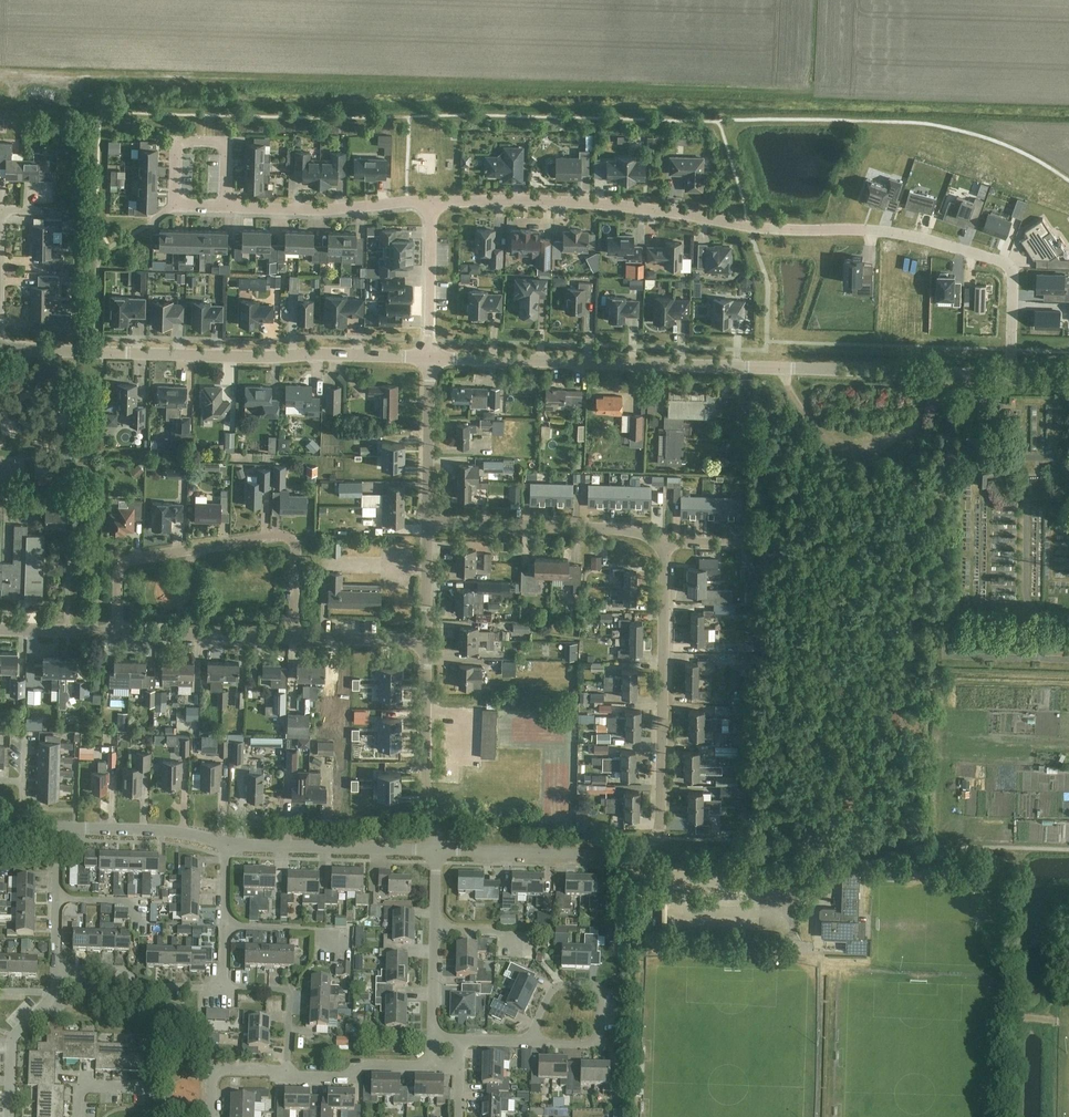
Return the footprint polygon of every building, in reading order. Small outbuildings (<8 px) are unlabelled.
[(378,147),(392,147),(392,136),(378,135),(378,147)] [(109,142),(109,153),(120,153),(120,142),(109,142)] [(0,168),(6,168),(6,179),(22,180),(23,159),(12,159),(12,143),(0,143),(0,168)] [(264,160),(264,161),(270,161),(270,153),(264,153),(265,144),(246,144),(245,160),(264,160)] [(503,181),(513,181),(521,181),(522,148),(504,148),(504,154),(501,154),(498,157),(486,157),(486,167),(484,167),(484,169),(486,169),(486,175),(487,175),(489,176),(495,177),(497,175),(504,175),(503,181)] [(138,165),(157,166),(158,150),(139,149),(138,157),(133,157),(132,165),(138,166),(138,165)] [(556,160),(550,160),(547,163),(547,172),(550,175),(556,176),(555,178),(580,179),(580,174),(588,175),(589,150),(579,150),(579,158),(556,157),(556,160)] [(23,159),(22,180),(38,180),(38,169),(56,170),(56,154),(40,153),(40,152),(32,152),(31,160),(23,159)] [(319,185),(320,160),(309,160),(310,152),(296,152),(295,173),(303,173),(302,182),(309,182),(309,185),(319,185)] [(320,160),(319,185),(330,185),(330,183),(337,183),(337,174),(345,175),(345,153),(331,153),(331,161),(320,160)] [(618,181),(635,181),(635,178),(644,179),(644,162),(635,161),(635,158),(618,157),(618,161),(607,161),(607,178),(618,178),(618,181)] [(686,174),(686,190),(702,191),(703,158),(670,157),(670,173),(686,174)] [(355,159),(354,177),(385,177),(386,160),(355,159)] [(245,160),(245,173),(264,174),(264,173),(264,161),(264,160),(245,160)] [(157,179),(157,166),(138,165),(138,166),(138,178),(157,179)] [(264,174),(245,173),(244,189),(263,190),(264,181),(269,182),(270,173),(264,173),(264,174)] [(138,178),(137,191),(137,192),(156,192),(157,179),(138,178)] [(860,198),(860,199),(861,199),(885,208),(884,208),(885,208),(886,207),(885,207),(886,206),(889,197),(896,200),(897,199),(902,182),(890,178),(887,185),(868,178),(867,178),(867,179),(860,198)] [(910,190),(905,207),(919,211),(919,210),(932,213),(937,198),(910,190)] [(156,208),(156,192),(137,192),(137,191),(132,191),(131,199),(137,199),(137,208),(156,208)] [(951,202),(944,219),(964,226),(967,218),(969,219),(971,214),(978,217),(984,201),(976,198),(974,203),(959,197),(956,204),(951,202)] [(989,214),(983,230),(1006,238),(1011,222),(999,217),(1000,215),(992,212),(991,214),(989,214)] [(1022,240),(1025,245),(1034,258),(1037,258),(1048,259),(1048,266),(1068,267),(1068,259),(1060,258),(1057,254),(1065,250),(1061,244),(1062,243),(1059,239),(1058,240),(1043,218),(1025,230),(1029,235),(1022,240)] [(33,241),(53,242),(53,231),(62,232),(62,220),(44,219),(44,226),(33,225),(33,241)] [(68,220),(68,229),(83,229),(83,220),(68,220)] [(159,248),(173,249),(174,230),(160,229),(159,248)] [(242,249),(256,249),(256,230),(243,229),(242,246),(234,246),(234,259),(242,260),(242,249)] [(537,254),(537,266),(550,267),(551,239),(538,239),(539,232),(530,231),(530,230),(521,229),(520,231),(512,231),(512,243),(511,243),(510,254),(521,254),(521,253),(537,254)] [(587,250),(588,232),(581,232),(581,230),(570,229),(570,230),(570,231),(563,231),(563,242),(553,241),(553,257),(560,257),(561,249),(587,250)] [(173,249),(186,249),(187,230),(174,230),(173,249)] [(186,249),(200,249),(200,230),(187,230),(186,249)] [(200,249),(213,250),(213,231),(200,230),(200,249)] [(270,230),(256,230),(256,249),(262,249),(262,252),(265,257),(269,257),(269,260),(277,261),(277,247),(270,247),(270,230)] [(385,252),(413,252),(413,239),(396,239),(396,230),(380,230),(380,246),(385,246),(385,252)] [(477,230),(476,253),(490,254),(489,265),(501,266),(502,249),(493,249),(494,230),(477,230)] [(227,231),(213,231),(213,250),(227,250),(227,231)] [(285,250),(299,250),(299,231),(286,231),(285,248),(277,247),(277,261),(285,261),(285,250)] [(313,232),(299,231),(299,250),(312,251),(312,262),(320,262),(320,249),(313,248),(313,232)] [(328,251),(342,251),(342,232),(329,232),(328,249),(320,249),(320,262),(328,262),(328,251)] [(342,232),(342,251),(355,252),(355,263),(363,263),(363,250),(356,250),(356,233),(342,232)] [(608,236),(608,253),(627,254),(627,260),(641,260),(641,247),(633,246),(633,236),(623,235),(623,237),(608,236)] [(53,242),(33,241),(32,258),(43,258),(43,264),(47,264),(46,270),(61,270),(61,253),(52,253),(53,242)] [(648,247),(647,261),(665,261),(665,266),(681,267),(682,242),(665,242),(665,249),(662,249),(662,247),(648,247)] [(714,247),(712,247),(699,246),(698,266),(706,267),(706,270),(729,271),(730,263),(731,262),(731,256),(730,255),(730,247),(723,247),(721,246),(715,245),(714,247)] [(413,252),(385,252),(385,258),(380,258),(379,274),(396,274),(396,266),(413,266),(413,252)] [(845,259),(845,282),(854,282),(853,294),(872,294),(873,273),(863,273),(863,264),(863,257),(853,257),(853,259),(845,259)] [(645,262),(627,262),(627,276),(645,276),(645,262)] [(879,282),(878,297),(893,298),(893,290),(903,290),(903,294),(904,263),(887,262),(887,282),(879,282)] [(904,263),(903,294),(913,294),(913,302),(927,302),(928,287),(920,286),(921,266),(904,266),(904,263)] [(135,289),(145,289),(145,271),(135,271),(135,289)] [(461,272),(461,281),(470,280),(469,272),(461,272)] [(939,275),(938,298),(954,298),(954,305),(961,305),(961,291),(954,291),(955,281),(955,276),(948,276),(948,273),(940,273),(940,275),(939,275)] [(1037,291),(1044,291),(1056,292),(1056,300),(1068,300),(1068,285),(1065,285),(1065,275),(1038,274),(1037,291)] [(43,275),(43,281),(43,287),(32,287),(31,303),(52,303),(52,292),(58,292),(58,275),(43,275)] [(280,275),(271,275),(271,284),(279,285),(280,275)] [(289,292),(298,292),(299,276),(289,276),(289,292)] [(412,287),(405,287),(405,278),(382,277),(381,290),(389,290),(389,300),(389,301),(410,301),(412,302),(412,287)] [(647,278),(647,287),(656,288),(656,278),(647,278)] [(546,280),(515,279),(515,298),(521,298),(520,316),(523,316),(525,318),(531,318),(533,316),(536,317),(537,297),(546,297),(546,280)] [(567,288),(566,312),(584,312),(584,296),(591,296),(591,283),(584,282),(584,289),(567,288)] [(975,285),(974,311),(986,312),(986,285),(975,285)] [(486,309),(501,310),(501,294),(487,294),(487,291),(470,291),(469,304),(468,305),(467,306),(467,309),(468,310),(469,311),(469,317),(486,317),(486,309)] [(304,295),(298,294),(298,301),(297,301),(297,324),(313,324),(313,301),(303,301),(304,295)] [(110,297),(110,324),(128,324),(128,316),(144,316),(145,299),(128,298),(110,297)] [(347,297),(326,297),(325,324),(327,324),(328,326),(329,327),(332,327),(333,326),(334,325),(346,325),(346,316),(349,314),(351,315),(363,316),(363,300),(347,299),(347,297)] [(625,298),(607,297),(607,311),(609,311),(608,321),(624,321),(624,315),(629,315),(629,316),(638,316),(638,301),(625,301),(625,298)] [(673,298),(655,297),(654,322),(672,323),(672,316),(687,317),(688,300),(673,300),(673,298)] [(713,299),(713,324),(731,325),(731,316),(743,316),(744,302),(732,302),(732,300),(713,299)] [(379,324),(396,324),(402,324),(402,315),(410,316),(410,301),(389,301),(389,300),(386,300),(386,311),(379,311),(379,324)] [(258,301),(240,301),(240,325),(257,325),(258,320),(272,320),(272,306),(258,305),(258,301)] [(52,303),(31,303),(31,319),(40,319),(40,326),(71,327),(71,314),(51,314),(52,303)] [(170,303),(154,303),(154,325),(169,325),(169,318),(174,318),(174,319),(183,319),(183,305),(170,305),(170,303)] [(210,303),(193,303),(192,326),(200,326),(201,328),(206,328),(208,326),(210,326),(210,320),(222,320),(222,306),(210,306),(210,303)] [(1037,310),(1036,327),(1060,328),(1060,311),(1037,310)] [(118,385),(117,409),(131,409),(130,426),(145,426),(145,407),(136,407),(137,385),(118,385)] [(286,385),(286,404),(306,404),(306,414),(319,414),(319,398),(311,398),(311,386),(286,385)] [(382,386),(368,386),(368,394),(381,395),(381,416),(397,416),(398,385),(382,385),(382,386)] [(166,420),(174,420),(173,431),(190,432),(190,421),(181,420),(181,406),(186,406),(187,387),(158,386),(157,405),(166,406),(166,420)] [(246,386),(245,404),(263,405),(263,416),(278,416),(279,400),(271,400),(271,387),(246,386)] [(452,401),(470,402),(470,407),(485,407),(485,396),(486,388),(470,388),(471,387),(452,386),(452,401)] [(203,389),(202,406),(204,406),(204,418),(229,419),(230,406),(221,405),(221,388),(205,387),(205,390),(203,389)] [(340,387),(327,387),(327,410),(339,411),(340,387)] [(490,388),(490,407),(498,407),(498,388),(490,388)] [(546,389),(545,409),(556,410),(556,404),(580,405),(580,392),(573,392),(573,391),(565,391),(565,389),(546,389)] [(668,415),(683,416),(706,417),(715,417),(717,394),(706,393),(706,400),(668,398),(668,415)] [(596,397),(596,412),(612,413),(612,414),(622,415),(623,396),(603,396),(603,397),(596,397)] [(648,397),(647,414),(656,414),(656,398),(648,397)] [(737,399),(737,418),(736,427),(747,427),(747,399),(737,399)] [(631,415),(631,438),(630,447),(643,447),(643,415),(631,415)] [(682,429),(683,416),(668,415),(668,429),(666,429),(665,455),(658,455),(658,465),(683,465),(684,429),(682,429)] [(497,420),(480,419),(480,429),(492,429),(492,428),(497,428),(497,420)] [(471,424),(471,423),(456,424),(457,447),(469,447),(468,437),(472,437),(471,430),(476,430),(476,424),(471,424)] [(733,452),(750,452),(751,442),(733,442),(733,452)] [(382,444),(381,455),(404,456),(404,444),(382,444)] [(751,454),(739,454),(739,466),(751,466),(751,454)] [(381,455),(381,467),(404,467),(404,456),(381,455)] [(503,470),(503,461),(483,461),(483,470),(503,470)] [(69,478),(69,462),(35,462),(35,477),(69,478)] [(447,481),(457,480),(456,464),(446,464),(447,481)] [(184,465),(166,465),(166,478),(184,478),(184,465)] [(458,465),(458,482),(477,482),(478,482),(479,465),(458,465)] [(274,466),(274,485),(285,486),(286,466),(274,466)] [(246,481),(246,505),(262,506),(262,494),(271,494),(271,470),(257,469),(257,482),(246,481)] [(655,477),(655,485),(663,485),(663,477),(655,477)] [(362,482),(339,482),(340,495),(362,495),(362,482)] [(477,482),(458,482),(457,499),(471,499),(471,493),(477,493),(477,482)] [(551,504),(551,484),(531,483),(530,503),(546,504),(551,504)] [(551,484),(551,504),(562,504),(572,504),(572,484),(551,484)] [(609,506),(609,485),(589,485),(588,505),(591,505),(607,505),(609,506)] [(630,486),(609,485),(609,506),(620,506),(629,506),(630,486)] [(511,486),(511,494),(519,494),(519,486),(511,486)] [(650,487),(630,486),(629,506),(636,506),(650,507),(650,487)] [(383,506),(403,506),(404,488),(388,487),(388,494),(383,494),(383,506)] [(220,503),(195,502),(195,521),(220,522),(220,512),(227,512),(228,490),(221,489),(220,503)] [(289,491),(281,491),(280,513),(291,513),(291,512),(306,512),(306,496),(289,495),(289,491)] [(701,517),(702,497),(681,496),(681,516),(701,517)] [(111,514),(110,534),(120,534),(120,530),(133,531),(134,516),(142,516),(142,498),(128,497),(128,507),(118,507),(118,514),(111,514)] [(722,497),(702,497),(701,517),(722,517),(722,497)] [(743,498),(722,497),(722,517),(742,518),(743,498)] [(153,503),(152,529),(171,530),(171,519),(182,520),(183,504),(172,504),(172,503),(153,503)] [(45,511),(45,527),(65,528),(65,517),(78,517),(78,507),(47,506),(47,511),(45,511)] [(403,506),(383,506),(382,517),(388,518),(388,525),(403,525),(403,506)] [(24,597),(25,597),(25,599),(43,599),(44,535),(28,535),(28,524),(15,524),(14,563),(0,563),(0,587),(2,587),(2,596),(21,597),(24,597)] [(329,540),(329,549),(357,550),(357,541),(329,540)] [(457,562),(475,562),(475,550),(457,550),(457,562)] [(591,556),(591,569),(601,569),(602,556),(591,556)] [(551,576),(552,559),(535,558),(535,563),(529,563),(528,570),(521,570),(521,590),(538,590),(538,575),(551,576)] [(574,572),(575,564),(568,564),(568,559),(552,559),(551,576),(564,576),(564,583),(573,583),(573,591),(580,592),(581,572),(574,572)] [(687,568),(687,581),(705,581),(705,573),(717,573),(717,560),(699,559),(699,569),(687,568)] [(475,562),(457,562),(456,574),(475,574),(475,562)] [(748,566),(740,566),(740,581),(753,581),(753,573),(748,573),(748,566)] [(624,576),(624,588),(636,588),(636,572),(624,572),(624,569),(613,569),(613,576),(624,576)] [(342,574),(329,573),(328,605),(380,606),(381,585),(342,584),(342,574)] [(705,589),(705,581),(687,581),(687,594),(695,594),(695,597),(701,597),(701,603),(731,604),(732,590),(705,589)] [(518,583),(501,582),(500,601),(518,601),(518,583)] [(456,588),(456,600),(474,601),(475,588),(456,588)] [(636,603),(636,588),(624,588),(623,599),(612,599),(612,606),(623,606),(624,603),(636,603)] [(474,613),(474,601),(456,600),(456,612),(474,613)] [(592,611),(606,611),(606,603),(592,603),(592,611)] [(691,613),(690,629),(703,629),(703,617),(714,617),(714,610),(703,610),(703,613),(691,613)] [(630,626),(630,638),(642,638),(642,623),(630,622),(630,619),(619,619),(619,626),(630,626)] [(459,639),(478,640),(478,628),(459,627),(459,639)] [(703,640),(703,629),(690,629),(690,644),(703,644),(702,647),(714,647),(714,641),(703,640)] [(487,632),(487,641),(499,641),(499,632),(487,632)] [(754,651),(754,633),(748,633),(748,642),(739,642),(738,651),(754,651)] [(642,638),(630,638),(630,650),(618,650),(618,657),(630,657),(630,654),(642,654),(642,638)] [(477,652),(478,640),(459,639),(459,651),(477,652)] [(499,649),(499,641),(487,641),(487,649),(499,649)] [(11,679),(17,679),(18,652),(0,652),(0,672),(11,673),(11,679)] [(60,659),(43,658),(43,665),(36,664),(36,675),(52,675),(52,690),(59,690),(60,659)] [(76,659),(60,659),(59,690),(66,690),(66,676),(76,676),(76,659)] [(118,675),(130,675),(130,660),(114,660),(114,674),(111,674),(111,686),(118,686),(118,675)] [(130,660),(130,675),(141,675),(141,686),(149,687),(149,675),(146,675),(146,661),(130,660)] [(178,684),(178,676),(178,661),(162,661),(162,676),(163,676),(163,687),(170,687),(170,683),(178,684)] [(193,676),(194,676),(194,661),(178,661),(178,676),(178,684),(185,685),(192,685),(193,676)] [(545,670),(546,663),(529,661),(528,668),(545,670)] [(686,679),(698,680),(698,668),(709,668),(709,661),(698,661),(698,664),(686,663),(686,679)] [(223,677),(223,662),(207,662),(207,681),(211,681),(211,691),(218,691),(218,708),(223,708),(223,691),(223,677)] [(240,663),(223,662),(223,677),(231,677),(230,684),(237,684),(237,678),(239,678),(240,663)] [(516,676),(515,662),(501,662),(502,676),(516,676)] [(604,671),(604,662),(590,662),(590,671),(604,671)] [(286,675),(280,675),(280,663),(263,663),(263,675),(271,675),(271,686),(286,686),(286,675)] [(297,679),(311,679),(311,664),(297,663),(297,679)] [(325,664),(311,664),(311,679),(325,680),(325,664)] [(473,687),(473,680),(482,681),(482,670),(473,670),(473,666),(459,666),(459,687),(473,687)] [(379,669),(379,684),(402,684),(402,669),(379,669)] [(604,677),(604,683),(637,684),(637,670),(622,670),(622,677),(604,677)] [(25,679),(17,679),(11,679),(10,694),(25,695),(25,679)] [(698,691),(698,680),(686,679),(685,695),(698,695),(698,698),(709,699),(709,691),(698,691)] [(332,707),(332,681),(324,680),(324,707),(332,707)] [(85,681),(75,681),(75,697),(85,697),(85,681)] [(637,684),(604,683),(604,690),(622,690),(622,697),(637,697),(637,684)] [(379,684),(378,699),(401,699),(402,684),(379,684)] [(1060,692),(1053,692),(1053,688),(1049,688),(1050,708),(1060,707),(1060,692)] [(36,689),(26,689),(25,703),(36,703),(36,689)] [(155,690),(145,689),(145,705),(155,706),(155,690)] [(167,691),(156,691),(156,703),(167,704),(167,691)] [(244,691),(235,691),(235,706),(244,707),(244,691)] [(286,692),(274,692),(274,712),(285,712),(286,692)] [(604,702),(604,693),(590,692),(590,701),(604,702)] [(729,706),(715,705),(715,714),(728,714),(729,706)] [(186,706),(186,720),(198,720),(199,707),(186,706)] [(365,723),(365,711),(354,711),(354,723),(365,723)] [(626,711),(626,717),(608,716),(607,724),(640,724),(641,711),(626,711)] [(722,717),(704,717),(704,711),(689,711),(689,725),(721,725),(722,717)] [(288,715),(288,730),(308,731),(308,716),(288,715)] [(722,717),(723,731),(731,731),(730,717),(722,717)] [(378,719),(378,734),(401,734),(401,719),(378,719)] [(566,742),(566,720),(518,719),(517,741),(566,742)] [(640,724),(607,724),(607,730),(625,730),(625,737),(640,738),(640,724)] [(721,731),(721,725),(689,725),(689,738),(704,739),(704,730),(710,730),(710,731),(721,731)] [(610,742),(610,733),(592,733),(592,739),(596,739),(596,742),(610,742)] [(176,736),(176,734),(167,734),(167,746),(177,746),(177,736),(176,736)] [(378,734),(378,749),(401,750),(401,734),(378,734)] [(750,745),(750,735),(732,735),(732,745),(750,745)] [(217,736),(202,736),(201,752),(217,752),(217,736)] [(189,755),(189,740),(181,739),(181,755),(189,755)] [(243,762),(244,741),(232,740),(231,761),(243,762)] [(39,742),(38,756),(60,757),(60,748),(60,747),(64,747),(64,748),(72,748),(73,744),(60,743),(39,742)] [(608,753),(608,744),(594,744),(594,753),(608,753)] [(737,756),(737,746),(715,747),(715,756),(737,756)] [(94,747),(79,747),(79,759),(94,759),(94,747)] [(116,766),(116,751),(109,752),(109,747),(102,747),(102,752),(108,752),(108,766),(116,766)] [(349,756),(349,749),(337,750),(338,757),(349,756)] [(287,768),(297,768),(298,751),(287,750),(287,768)] [(621,751),(621,757),(603,757),(602,765),(635,765),(636,751),(621,751)] [(685,752),(684,765),(716,766),(716,758),(699,757),(700,752),(685,752)] [(149,769),(149,753),(136,753),(136,767),(123,767),(123,793),(141,793),(141,768),(149,769)] [(72,757),(60,757),(38,756),(38,770),(60,771),(60,762),(60,761),(64,761),(63,762),(72,762),(72,757)] [(324,781),(333,781),(333,777),(332,777),(332,761),(324,761),(324,781)] [(108,781),(108,773),(105,773),(105,762),(98,762),(98,773),(93,773),(92,793),(107,793),(107,781),(108,781)] [(182,774),(182,762),(163,762),(162,788),(180,788),(180,774),(182,774)] [(221,774),(221,764),(201,764),(201,789),(218,789),(219,774),(221,774)] [(635,765),(602,765),(602,770),(620,771),(620,779),(635,779),(635,765)] [(716,771),(716,766),(684,765),(684,779),(699,779),(699,771),(716,771)] [(342,783),(345,769),(337,768),(334,781),(342,783)] [(38,770),(38,784),(59,785),(59,776),(59,774),(63,775),(63,776),(71,776),(72,771),(60,771),(38,770)] [(309,801),(309,772),(298,772),(298,787),(292,787),(292,800),(309,801)] [(320,788),(320,782),(320,772),(309,772),(309,801),(326,801),(326,788),(320,788)] [(262,800),(262,780),(262,773),(248,773),(247,800),(262,800)] [(378,773),(378,785),(381,784),(400,785),(401,773),(378,773)] [(592,783),(606,782),(606,774),(592,774),(592,783)] [(716,786),(737,786),(737,777),(716,777),(716,786)] [(71,785),(59,785),(38,784),(37,799),(58,799),(59,790),(59,789),(63,789),(63,790),(71,790),(71,785)] [(378,785),(377,796),(400,797),(400,785),(378,785)] [(577,792),(577,798),(577,804),(581,804),(581,792),(605,792),(605,785),(578,785),(578,792),(577,792)] [(606,805),(639,806),(639,792),(624,792),(624,798),(606,798),(606,805)] [(720,799),(703,798),(703,793),(688,792),(688,806),(720,807),(720,799)] [(606,811),(624,811),(624,819),(639,819),(639,806),(606,805),(606,811)] [(720,812),(720,807),(688,806),(688,820),(703,820),(703,812),(720,812)] [(78,860),(78,887),(90,887),(90,869),(100,870),(100,855),(101,855),(101,852),(85,852),(85,861),(78,860)] [(115,856),(101,855),(100,855),(100,870),(100,873),(99,885),(105,885),(105,873),(114,873),(115,856)] [(200,877),(203,877),(203,862),(194,862),(194,855),(179,855),(179,867),(186,867),(185,876),(182,876),(185,876),(185,877),(200,877)] [(129,856),(115,856),(114,873),(114,885),(119,885),(119,873),(128,873),(129,873),(129,856)] [(144,856),(129,856),(129,873),(128,873),(128,886),(133,886),(134,873),(143,874),(144,856)] [(143,874),(143,886),(142,897),(150,897),(151,874),(158,874),(158,857),(144,856),(143,874)] [(865,920),(858,920),(860,869),(842,869),(841,915),(836,914),(836,908),(822,907),(822,936),(846,937),(846,951),(867,952),(867,937),(865,937),(865,920)] [(250,912),(259,912),(260,870),(254,870),(254,871),(245,871),(244,890),(254,890),(254,898),(250,898),(250,912)] [(266,870),(260,870),(259,912),(268,912),(268,898),(264,898),(264,891),(275,891),(275,872),(266,871),(266,870)] [(325,891),(324,898),(325,898),(325,905),(338,906),(338,892),(347,892),(348,872),(332,872),(332,891),(325,891)] [(356,906),(370,906),(370,895),(362,895),(363,873),(348,872),(347,892),(356,892),(356,906)] [(410,897),(410,880),(390,879),(390,872),(379,872),(379,886),(389,886),(389,896),(410,897)] [(303,896),(304,876),(288,875),(288,895),(281,895),(281,918),(287,919),(288,904),(294,905),(294,895),(303,896)] [(498,901),(499,883),(482,883),(483,876),(459,875),(458,893),(475,894),(475,900),(498,901)] [(182,882),(182,891),(200,891),(200,877),(185,877),(185,876),(182,876),(170,876),(170,881),(182,882)] [(325,898),(324,898),(318,898),(319,876),(304,876),(303,896),(312,896),(312,905),(318,905),(318,911),(325,912),(325,905),(325,898)] [(527,897),(527,878),(512,877),(511,894),(503,894),(503,910),(511,910),(511,906),(517,907),(517,897),(527,897)] [(17,892),(35,893),(35,879),(18,878),(17,889),(8,889),(8,894),(17,894),(17,892)] [(527,878),(527,897),(537,898),(536,907),(542,907),(542,911),(550,911),(551,896),(542,895),(543,878),(527,878)] [(580,897),(581,879),(566,879),(565,894),(556,894),(556,910),(570,911),(571,897),(580,897)] [(581,879),(580,897),(590,898),(589,911),(604,912),(605,895),(595,895),(596,879),(581,879)] [(199,906),(200,891),(182,891),(170,891),(170,896),(182,896),(182,905),(182,906),(199,906)] [(34,907),(35,893),(17,892),(17,894),(17,903),(8,903),(8,908),(17,908),(17,906),(34,907)] [(394,922),(394,929),(413,930),(414,915),(404,915),(404,903),(384,902),(384,922),(394,922)] [(199,921),(199,906),(182,906),(182,905),(170,905),(169,910),(182,910),(182,920),(199,921)] [(17,906),(17,908),(17,917),(7,917),(7,922),(17,922),(17,920),(34,921),(34,907),(17,906)] [(125,909),(115,909),(114,919),(128,920),(128,916),(125,909)] [(174,920),(181,918),(178,911),(172,913),(174,920)] [(34,935),(34,921),(17,920),(17,922),(16,931),(7,931),(7,936),(17,936),(17,935),(34,935)] [(73,950),(87,951),(88,933),(86,933),(77,933),(77,924),(72,924),(72,934),(73,934),(73,950)] [(102,934),(100,934),(91,934),(91,924),(86,924),(86,933),(88,933),(87,951),(101,951),(102,934)] [(101,951),(115,952),(116,934),(114,934),(105,934),(105,925),(100,925),(100,934),(102,934),(101,951)] [(114,925),(114,934),(116,934),(115,952),(129,952),(130,935),(127,935),(124,929),(121,929),(121,925),(114,925)] [(399,950),(404,950),(404,943),(413,944),(413,930),(394,929),(393,936),(384,936),(383,950),(399,950)] [(576,969),(576,948),(568,948),(568,935),(555,934),(555,952),(562,952),(561,969),(576,969)] [(584,948),(576,948),(576,969),(590,969),(591,952),(598,953),(598,936),(585,935),(584,948)] [(162,950),(163,938),(158,937),(157,950),(147,950),(147,967),(162,968),(162,950)] [(162,968),(176,968),(176,951),(177,951),(177,938),(172,938),(172,950),(162,950),(162,968)] [(176,968),(190,968),(191,954),(191,951),(192,938),(187,938),(186,951),(177,951),(176,951),(176,968)] [(257,967),(258,939),(253,939),(253,948),(246,948),(245,970),(250,970),(250,967),(257,967)] [(263,939),(258,939),(257,967),(265,967),(264,971),(269,971),(270,949),(263,948),(263,939)] [(457,961),(477,962),(477,953),(486,953),(486,946),(492,946),(492,939),(477,939),(477,945),(457,945),(457,961)] [(270,949),(269,971),(274,971),(274,967),(281,968),(282,940),(277,940),(277,949),(270,949)] [(287,940),(282,940),(281,968),(288,968),(288,971),(293,971),(294,949),(287,949),(287,940)] [(22,941),(21,959),(23,959),(23,977),(37,977),(37,960),(26,959),(27,950),(31,950),(31,941),(22,941)] [(408,957),(431,957),(431,947),(408,946),(408,957)] [(190,968),(190,971),(205,972),(205,963),(212,963),(213,950),(213,948),(201,948),(201,954),(191,954),(192,951),(191,951),(191,954),(190,968)] [(9,976),(23,977),(23,959),(21,959),(12,959),(13,950),(7,950),(7,959),(9,959),(9,976)] [(387,957),(387,971),(407,972),(407,957),(399,957),(399,950),(383,950),(379,950),(379,957),(387,957)] [(7,959),(0,959),(0,976),(9,976),(9,959),(7,959)] [(476,970),(477,962),(457,961),(457,976),(476,976),(476,983),(492,983),(492,976),(486,976),(486,970),(476,970)] [(336,966),(336,976),(350,976),(350,964),(342,963),(342,967),(336,966)] [(517,983),(513,992),(531,1000),(537,986),(522,979),(525,971),(511,964),(507,972),(511,974),(508,979),(517,983)] [(407,986),(407,972),(387,971),(387,978),(379,978),(378,992),(392,993),(393,986),(407,986)] [(311,990),(339,992),(339,987),(330,986),(330,979),(308,978),(308,983),(311,983),(311,990)] [(480,995),(481,986),(462,985),(462,994),(451,994),(451,1018),(458,1018),(458,1023),(467,1023),(467,1018),(474,1018),(475,995),(480,995)] [(339,996),(339,992),(311,990),(311,997),(308,997),(307,1002),(329,1003),(330,996),(339,996)] [(386,1007),(386,1014),(406,1014),(406,1000),(392,999),(392,993),(378,992),(376,992),(376,999),(382,999),(382,1007),(386,1007)] [(531,1000),(513,992),(509,1001),(500,997),(498,1001),(494,1000),(491,1008),(505,1015),(509,1007),(524,1014),(531,1000)] [(310,1014),(338,1015),(338,1011),(329,1010),(329,1003),(307,1002),(307,1007),(310,1007),(310,1014)] [(250,1025),(249,1033),(269,1034),(270,1020),(266,1020),(266,1013),(244,1012),(243,1024),(250,1025)] [(338,1020),(338,1015),(310,1014),(310,1021),(306,1021),(306,1026),(328,1027),(328,1020),(338,1020)] [(406,1029),(406,1014),(386,1014),(386,1028),(375,1027),(375,1035),(391,1035),(392,1028),(406,1029)] [(55,1081),(56,1054),(63,1054),(63,1060),(96,1061),(96,1071),(146,1072),(147,1046),(97,1044),(98,1034),(64,1033),(65,1027),(55,1027),(55,1024),(47,1024),(47,1044),(38,1044),(38,1053),(29,1052),(28,1086),(38,1087),(37,1116),(64,1116),(64,1093),(65,1087),(55,1086),(55,1081)] [(269,1034),(249,1033),(249,1041),(243,1041),(242,1054),(258,1055),(258,1048),(269,1048),(269,1034)] [(212,1036),(212,1045),(220,1044),(220,1036),(212,1036)] [(483,1056),(483,1070),(502,1071),(503,1062),(509,1063),(510,1050),(487,1049),(487,1056),(483,1056)] [(544,1079),(552,1080),(553,1060),(538,1060),(538,1070),(531,1069),(531,1086),(544,1086),(544,1079)] [(567,1060),(553,1060),(552,1080),(560,1080),(560,1086),(566,1087),(566,1095),(573,1096),(573,1091),(574,1075),(567,1075),(567,1060)] [(581,1075),(574,1075),(573,1091),(580,1091),(580,1085),(594,1085),(595,1065),(581,1065),(581,1075)] [(595,1065),(594,1085),(603,1085),(603,1092),(615,1092),(616,1076),(609,1076),(609,1066),(595,1065)] [(482,1085),(487,1085),(486,1092),(509,1092),(509,1079),(502,1079),(502,1071),(483,1070),(482,1085)] [(385,1097),(386,1077),(371,1077),(371,1087),(363,1087),(363,1103),(377,1103),(377,1097),(385,1097)] [(400,1078),(386,1077),(385,1097),(393,1097),(393,1104),(400,1104),(400,1110),(406,1110),(406,1104),(407,1104),(408,1088),(400,1088),(400,1078)] [(414,1088),(408,1088),(407,1104),(420,1105),(420,1098),(429,1098),(429,1078),(415,1078),(414,1088)] [(429,1078),(429,1098),(437,1098),(437,1105),(450,1105),(450,1089),(443,1089),(443,1079),(429,1078)] [(232,1097),(231,1111),(254,1112),(254,1104),(261,1104),(261,1098),(269,1098),(269,1091),(246,1090),(246,1097),(232,1097)] [(297,1111),(297,1092),(285,1091),(284,1108),(277,1107),(277,1116),(290,1116),(290,1111),(297,1111)] [(297,1092),(297,1111),(303,1111),(303,1116),(317,1116),(317,1108),(309,1108),(310,1092),(297,1092)] [(341,1093),(328,1092),(328,1100),(321,1100),(321,1105),(321,1116),(333,1116),(334,1111),(341,1111),(341,1093)] [(341,1111),(348,1111),(348,1116),(360,1116),(361,1106),(354,1106),(355,1093),(341,1093),(341,1111)] [(482,1100),(481,1113),(501,1113),(501,1101),(512,1101),(512,1095),(498,1094),(498,1101),(482,1100)]
